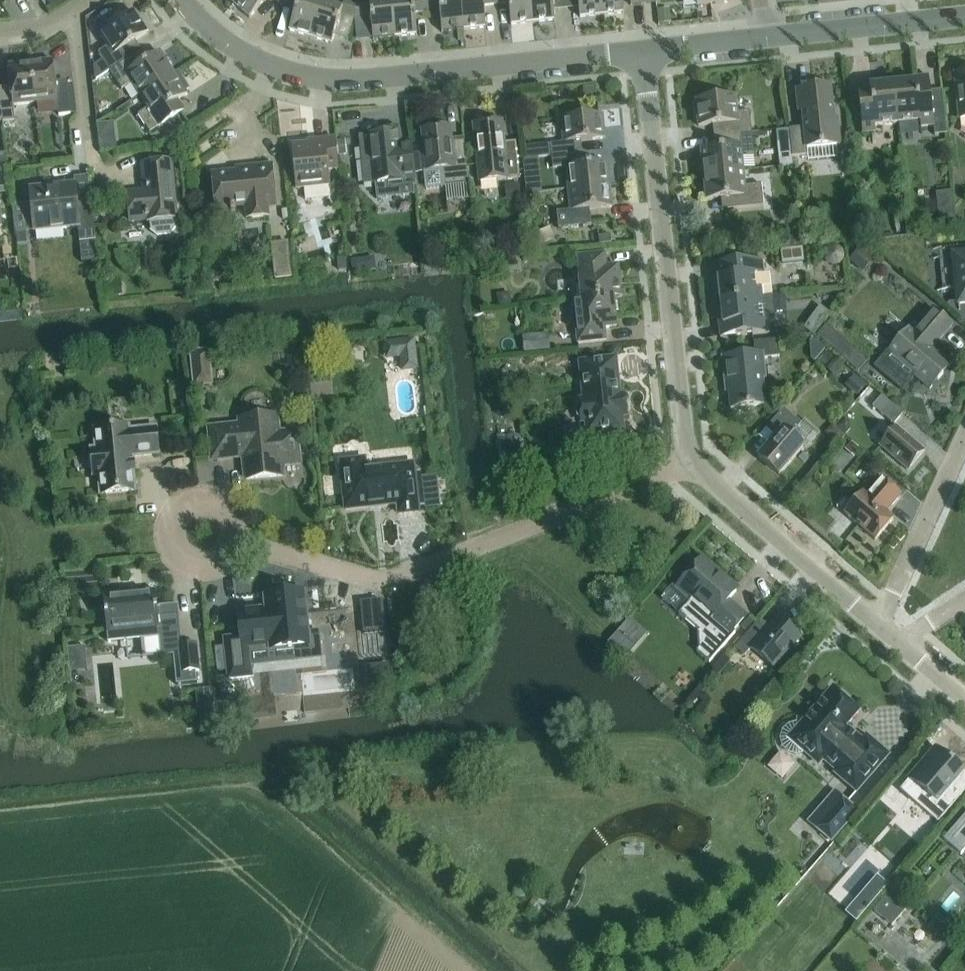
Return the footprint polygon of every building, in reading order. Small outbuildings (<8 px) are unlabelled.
[(232,3),(249,18),(265,0),(236,0),(232,3)] [(321,3),(311,0),(284,0),(281,4),(296,9),(289,31),(310,37),(321,3)] [(357,0),(345,0),(342,10),(321,3),(310,37),(332,44),(341,14),(356,18),(357,0)] [(356,18),(371,17),(373,39),(395,37),(391,0),(357,0),(356,18)] [(417,35),(415,12),(427,11),(426,0),(391,0),(395,37),(417,35)] [(461,0),(426,0),(427,11),(440,10),(442,32),(464,30),(461,0)] [(464,30),(486,28),(484,3),(496,2),(496,0),(461,0),(464,30)] [(496,2),(508,1),(511,25),(533,23),(530,0),(496,0),(496,2)] [(533,23),(555,20),(553,0),(530,0),(533,23)] [(580,18),(602,15),(600,0),(578,0),(580,18)] [(624,13),(622,0),(600,0),(602,15),(624,13)] [(669,6),(659,7),(661,23),(671,22),(669,12),(669,6)] [(110,71),(137,53),(131,44),(148,32),(134,12),(101,33),(109,46),(98,53),(110,71)] [(174,73),(161,53),(144,64),(137,53),(110,71),(122,89),(132,83),(141,95),(174,73)] [(56,88),(53,60),(31,63),(35,103),(57,100),(59,115),(71,114),(69,92),(68,87),(56,88)] [(15,120),(13,105),(35,103),(31,63),(9,65),(12,93),(0,94),(0,95),(3,121),(15,120)] [(174,73),(141,95),(149,108),(138,115),(150,133),(177,115),(171,105),(188,94),(186,91),(190,88),(178,71),(174,73)] [(954,73),(959,119),(964,118),(964,72),(954,73)] [(919,102),(916,77),(899,79),(900,83),(893,83),(897,123),(920,121),(920,127),(934,126),(930,91),(929,91),(930,101),(919,102)] [(886,84),(886,81),(869,82),(871,104),(860,105),(860,98),(859,99),(862,133),(875,132),(875,126),(897,123),(893,83),(886,84)] [(74,86),(68,87),(69,92),(71,114),(77,113),(74,86)] [(834,119),(831,86),(796,90),(798,111),(802,110),(803,127),(789,129),(792,157),(808,155),(808,160),(838,157),(836,145),(840,144),(838,118),(834,119)] [(737,112),(735,97),(696,101),(698,126),(719,124),(720,136),(752,133),(749,111),(737,112)] [(551,156),(578,153),(576,141),(605,138),(602,114),(561,118),(563,142),(550,144),(551,156)] [(473,124),(477,165),(479,182),(497,180),(520,177),(517,148),(505,149),(502,121),(473,124)] [(464,141),(452,142),(450,127),(421,130),(426,171),(427,190),(445,188),(445,185),(461,184),(468,183),(464,141)] [(359,136),(361,162),(364,183),(375,182),(403,179),(403,187),(417,185),(415,174),(413,154),(412,142),(400,144),(399,132),(359,136)] [(703,175),(743,170),(742,156),(754,154),(752,133),(720,136),(721,148),(701,150),(703,175)] [(330,198),(328,185),(327,169),(338,168),(335,139),(315,141),(316,143),(292,146),(297,189),(305,188),(306,200),(330,198)] [(0,154),(0,169),(8,168),(7,153),(0,154)] [(579,165),(578,153),(551,156),(553,168),(566,167),(568,189),(609,185),(607,162),(579,165)] [(175,218),(176,218),(170,161),(142,164),(145,191),(127,193),(130,221),(148,219),(149,231),(157,237),(170,235),(176,228),(175,218)] [(267,217),(266,202),(275,201),(272,165),(253,167),(253,171),(212,176),(216,211),(231,210),(231,212),(235,211),(235,206),(247,205),(248,219),(267,217)] [(745,186),(743,170),(703,175),(706,199),(726,197),(727,209),(763,205),(761,184),(745,186)] [(592,225),(590,209),(612,207),(609,185),(568,189),(570,211),(558,212),(560,228),(592,225)] [(49,191),(48,188),(30,190),(35,231),(78,226),(80,242),(96,241),(91,197),(76,198),(75,188),(49,191)] [(957,225),(955,211),(940,213),(942,227),(957,225)] [(15,230),(25,228),(23,212),(13,213),(15,230)] [(27,231),(17,232),(17,243),(28,243),(27,231)] [(870,239),(863,250),(876,259),(884,249),(870,239)] [(275,280),(293,278),(289,241),(271,243),(275,280)] [(606,267),(605,254),(578,256),(579,269),(578,270),(581,299),(613,296),(613,297),(621,296),(618,266),(606,267)] [(953,255),(958,303),(964,302),(964,254),(953,255)] [(764,274),(762,259),(713,264),(716,295),(720,295),(720,301),(772,296),(770,273),(764,274)] [(616,326),(613,297),(613,296),(581,299),(573,300),(578,343),(606,340),(604,327),(616,326)] [(720,337),(770,332),(768,319),(775,318),(772,296),(720,301),(721,308),(717,308),(720,337)] [(938,379),(943,373),(940,371),(948,362),(932,348),(952,325),(933,308),(913,331),(909,328),(888,352),(890,354),(878,368),(900,386),(898,388),(901,390),(914,375),(927,386),(935,377),(938,379)] [(412,338),(383,342),(385,358),(399,356),(401,370),(416,368),(412,338)] [(765,405),(762,378),(765,378),(763,358),(779,357),(777,339),(754,342),(755,354),(722,357),(726,392),(729,391),(731,409),(765,405)] [(193,387),(215,384),(210,348),(189,351),(193,387)] [(821,357),(818,361),(824,367),(835,376),(843,366),(827,351),(821,357)] [(584,422),(586,435),(623,431),(622,416),(626,416),(624,396),(620,396),(616,358),(580,362),(584,400),(580,400),(580,403),(577,406),(578,417),(582,419),(582,422),(584,422)] [(893,425),(903,414),(881,395),(872,406),(893,425)] [(779,475),(804,446),(791,435),(801,424),(783,408),(766,429),(775,437),(758,457),(779,475)] [(806,423),(821,436),(832,423),(817,411),(806,423)] [(278,434),(276,416),(240,420),(241,426),(210,429),(213,458),(244,455),(246,479),(282,476),(281,464),(299,462),(296,432),(278,434)] [(124,427),(124,423),(114,424),(115,428),(95,430),(96,449),(91,449),(94,475),(99,475),(101,494),(135,490),(133,471),(135,471),(134,462),(132,462),(131,456),(158,454),(155,428),(129,430),(128,427),(124,427)] [(908,470),(924,451),(897,427),(880,446),(908,470)] [(366,469),(365,459),(341,461),(346,509),(370,506),(369,504),(383,503),(383,505),(397,503),(398,513),(418,511),(413,463),(366,469)] [(436,477),(424,478),(425,502),(438,501),(436,477)] [(900,495),(881,478),(866,495),(863,493),(845,514),(875,540),(893,519),(886,512),(900,495)] [(708,660),(729,636),(747,615),(729,599),(736,591),(714,572),(717,569),(703,557),(679,585),(694,598),(680,613),(700,630),(700,652),(708,660)] [(293,593),(293,589),(275,591),(275,595),(265,596),(266,608),(238,611),(240,637),(224,639),(229,678),(251,676),(248,648),(270,645),(270,649),(298,646),(299,655),(320,653),(318,633),(309,634),(304,592),(293,593)] [(182,644),(178,604),(157,606),(155,590),(103,596),(108,642),(159,637),(161,657),(175,655),(178,685),(198,683),(197,671),(181,673),(179,645),(182,644)] [(362,602),(365,634),(384,632),(381,600),(362,602)] [(800,637),(777,617),(765,631),(756,623),(755,624),(748,632),(735,647),(745,655),(751,648),(774,668),(800,637)] [(749,618),(742,627),(748,632),(755,624),(749,618)] [(609,645),(624,658),(645,633),(630,620),(609,645)] [(181,673),(197,671),(199,671),(196,643),(182,644),(179,645),(181,673)] [(69,672),(86,670),(84,647),(67,649),(69,672)] [(867,737),(863,741),(845,726),(858,712),(832,689),(806,719),(802,717),(797,716),(796,722),(788,724),(782,730),(779,739),(782,747),(788,753),(797,755),(802,754),(805,752),(819,764),(823,759),(837,771),(835,773),(856,791),(888,755),(867,737)] [(938,822),(942,817),(955,802),(945,793),(963,773),(953,764),(953,763),(935,747),(909,777),(911,779),(901,790),(916,803),(938,822)] [(944,839),(961,854),(964,850),(964,815),(944,839)] [(908,838),(900,847),(909,855),(917,846),(908,838)] [(907,894),(917,883),(905,873),(896,884),(907,894)] [(888,893),(874,910),(892,926),(906,908),(888,893)]
